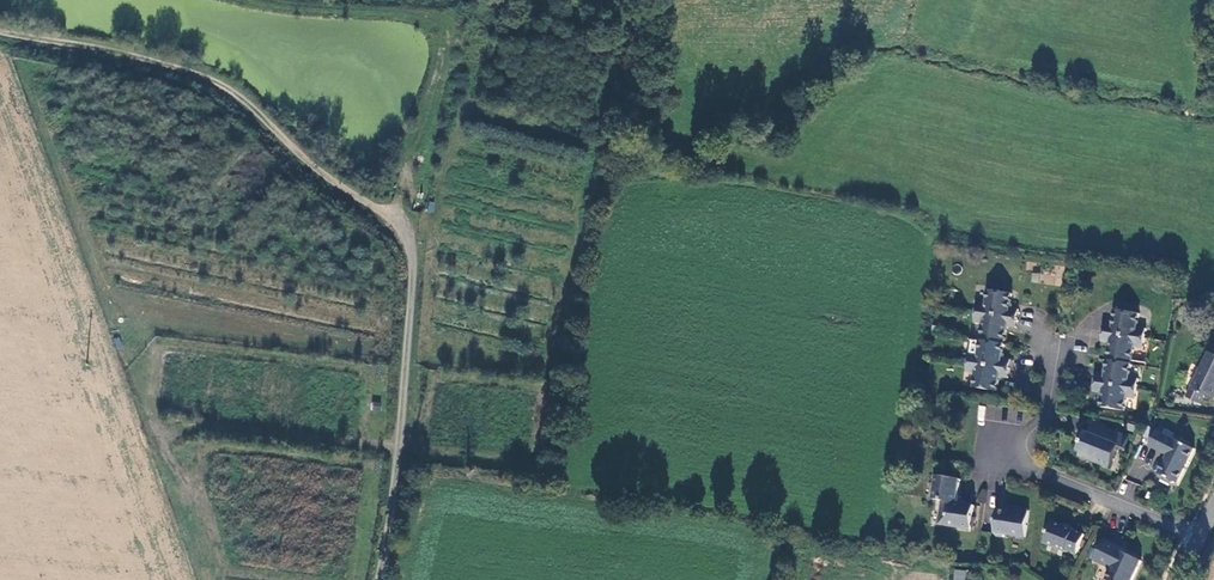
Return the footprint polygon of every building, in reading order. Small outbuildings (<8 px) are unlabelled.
[(1052,275),(1032,273),(1031,282),(1062,285),(1063,267),(1053,266),(1052,275)] [(1016,297),(992,294),(990,306),(981,304),(978,326),(986,327),(983,343),(1008,347),(1011,330),(1019,331),(1022,313),(1014,311),(1016,297)] [(1141,318),(1118,316),(1116,329),(1108,328),(1105,346),(1112,348),(1109,363),(1134,367),(1137,352),(1145,355),(1148,333),(1138,333),(1141,318)] [(1008,347),(983,343),(983,354),(974,353),(970,375),(979,377),(977,389),(1001,393),(1004,379),(1012,382),(1014,363),(1006,361),(1008,347)] [(1193,391),(1213,403),(1213,357),(1193,391)] [(1134,367),(1109,363),(1108,379),(1099,378),(1097,395),(1104,396),(1102,410),(1125,414),(1128,401),(1136,402),(1138,382),(1131,382),(1134,367)] [(1088,436),(1081,453),(1084,455),(1083,459),(1113,471),(1122,450),(1127,452),(1131,441),(1096,427),(1091,437),(1088,436)] [(1165,437),(1159,434),(1150,449),(1169,459),(1160,477),(1163,478),(1163,482),(1173,487),(1177,484),(1179,486),(1196,453),(1183,447),(1185,442),(1168,434),(1165,437)] [(961,477),(936,474),(932,500),(949,503),(958,503),(961,477)] [(974,530),(976,505),(949,503),(947,528),(974,530)] [(1017,513),(999,511),(995,533),(998,537),(1005,538),(1008,535),(1027,538),(1031,513),(1017,511),(1017,513)] [(1057,521),(1047,545),(1078,558),(1088,534),(1057,521)] [(1106,542),(1097,563),(1112,570),(1107,579),(1133,579),(1142,563),(1120,553),(1122,549),(1106,542)] [(953,579),(964,579),(966,570),(954,568),(953,579)]
